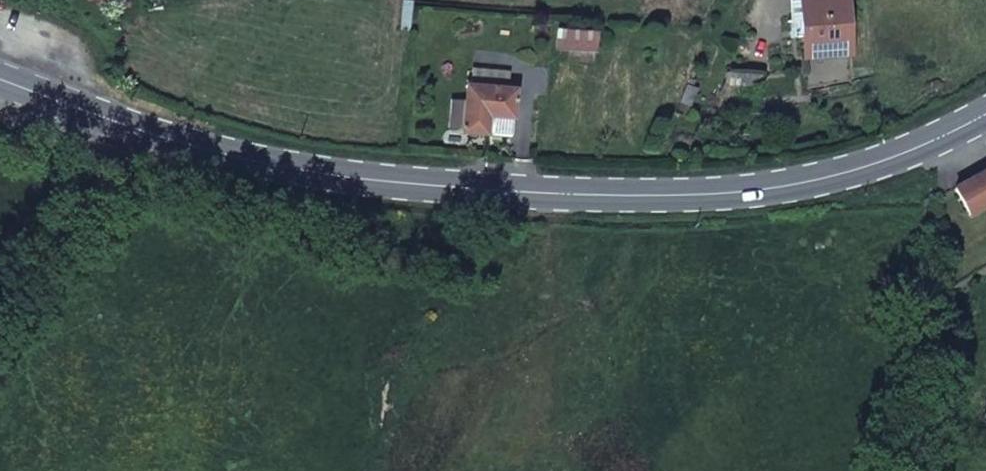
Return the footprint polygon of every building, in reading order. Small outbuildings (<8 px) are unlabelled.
[(848,53),(845,0),(803,0),(807,56),(848,53)] [(506,72),(472,69),(471,86),(467,86),(465,102),(451,101),(449,126),(464,127),(463,131),(488,133),(488,124),(493,124),(493,133),(510,135),(513,89),(505,89),(506,72)] [(958,188),(973,215),(985,207),(985,171),(958,188)]
